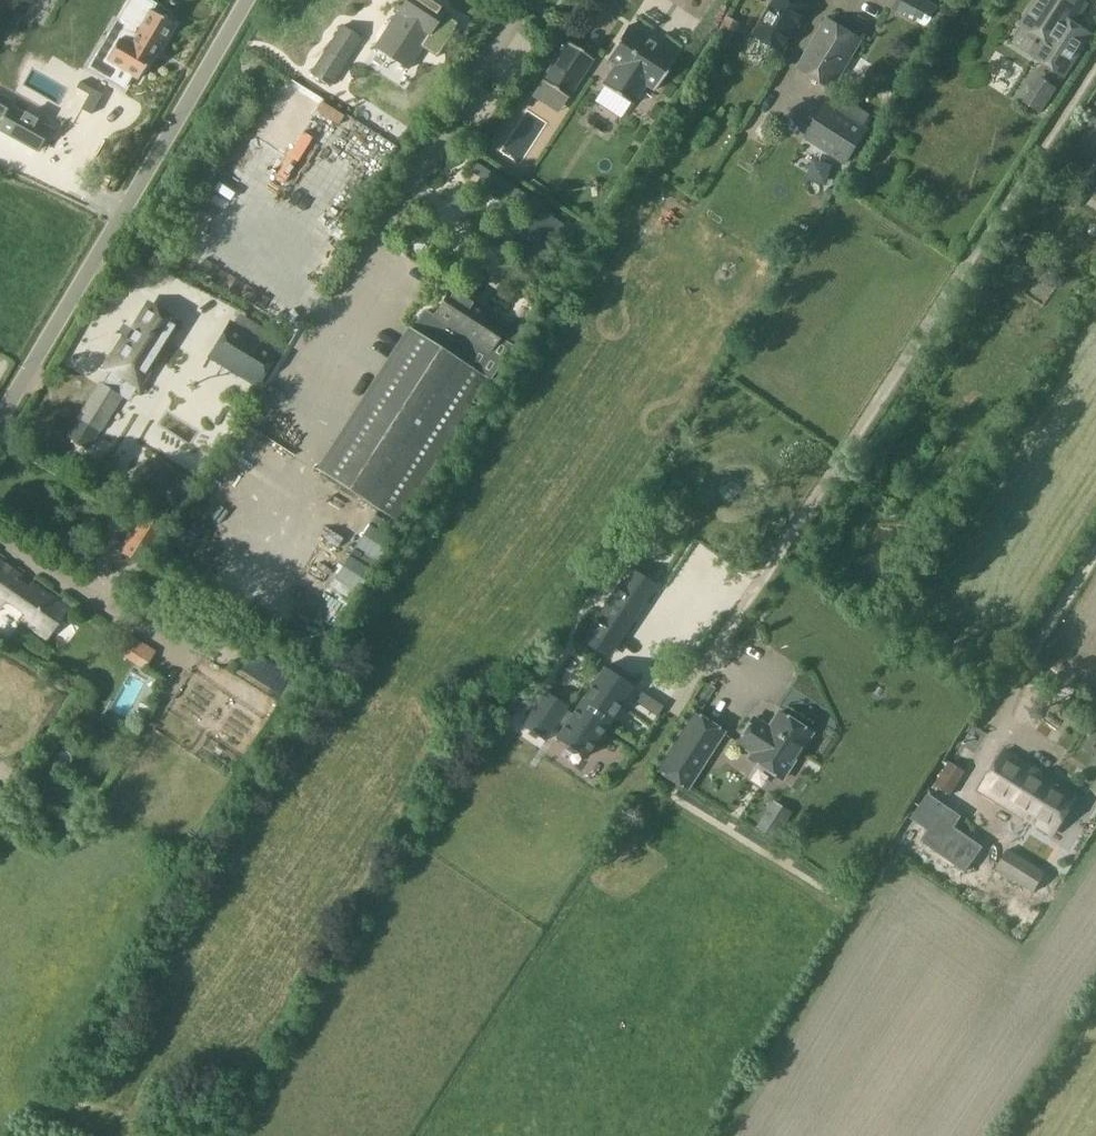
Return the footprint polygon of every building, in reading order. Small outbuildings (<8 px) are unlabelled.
[(106,59),(115,65),(108,78),(124,88),(131,75),(138,79),(150,58),(149,57),(158,43),(162,45),(173,25),(174,24),(151,11),(155,4),(148,0),(131,0),(127,7),(120,19),(129,24),(120,39),(118,38),(108,56),(106,59)] [(444,10),(428,0),(406,0),(397,14),(398,14),(384,36),(414,56),(428,34),(429,35),(444,10)] [(808,8),(794,0),(776,0),(755,33),(783,50),(808,8)] [(927,0),(898,0),(893,10),(928,28),(940,7),(927,0)] [(1026,20),(1024,23),(1045,37),(1034,54),(1066,75),(1090,39),(1072,27),(1087,4),(1080,0),(1039,0),(1026,20)] [(864,39),(828,17),(797,68),(833,90),(864,39)] [(675,56),(629,26),(628,25),(606,58),(607,59),(608,59),(616,64),(604,83),(603,83),(602,84),(633,104),(634,102),(633,102),(646,83),(654,89),(653,89),(655,90),(676,56),(675,55),(675,56)] [(329,83),(359,37),(342,26),(312,71),(329,83)] [(593,59),(594,58),(567,40),(566,41),(567,42),(543,78),(542,79),(569,97),(569,96),(569,95),(593,59)] [(387,79),(396,84),(405,66),(372,51),(352,93),(375,104),(387,79)] [(17,69),(0,62),(0,87),(8,90),(17,69)] [(37,150),(51,125),(10,101),(13,97),(0,89),(0,128),(37,150)] [(1031,89),(1023,101),(1042,113),(1050,101),(1031,89)] [(861,133),(821,110),(808,133),(848,157),(861,133)] [(507,178),(499,190),(533,212),(541,200),(507,178)] [(490,352),(508,322),(453,286),(433,316),(442,322),(431,340),(413,328),(321,471),(396,519),(489,377),(469,365),(481,347),(490,352)] [(159,357),(180,324),(150,305),(129,338),(117,358),(128,365),(140,345),(159,357)] [(255,383),(275,350),(228,321),(207,354),(255,383)] [(85,447),(121,393),(101,380),(65,434),(85,447)] [(656,476),(650,488),(659,493),(665,481),(656,476)] [(365,540),(370,518),(351,514),(347,536),(365,540)] [(160,529),(145,520),(124,553),(138,562),(160,529)] [(676,527),(647,565),(660,574),(688,537),(676,527)] [(665,576),(687,588),(709,547),(687,535),(665,576)] [(330,543),(315,569),(343,585),(358,559),(330,543)] [(69,606),(0,561),(0,605),(49,639),(69,606)] [(630,567),(581,641),(603,655),(637,603),(643,607),(658,585),(630,567)] [(103,711),(121,719),(142,675),(123,666),(103,711)] [(527,718),(522,725),(530,730),(528,734),(535,738),(537,735),(545,740),(550,733),(558,722),(564,725),(556,737),(560,740),(568,745),(565,748),(571,752),(574,749),(582,754),(585,757),(588,754),(592,748),(633,686),(623,680),(613,673),(603,666),(572,713),(566,709),(569,706),(545,690),(527,718)] [(641,691),(635,701),(657,716),(664,706),(641,691)] [(686,790),(725,730),(696,711),(656,771),(686,790)] [(808,731),(779,712),(768,729),(751,718),(737,740),(755,752),(751,758),(778,776),(808,731)] [(535,745),(532,756),(549,761),(552,750),(535,745)] [(1028,818),(1052,779),(1006,750),(982,789),(1028,818)] [(950,792),(964,771),(951,762),(937,783),(950,792)] [(945,806),(930,796),(914,821),(929,831),(945,806)] [(783,827),(792,815),(775,804),(760,826),(777,838),(783,827)] [(1046,872),(1009,849),(997,868),(1033,891),(1046,872)]
